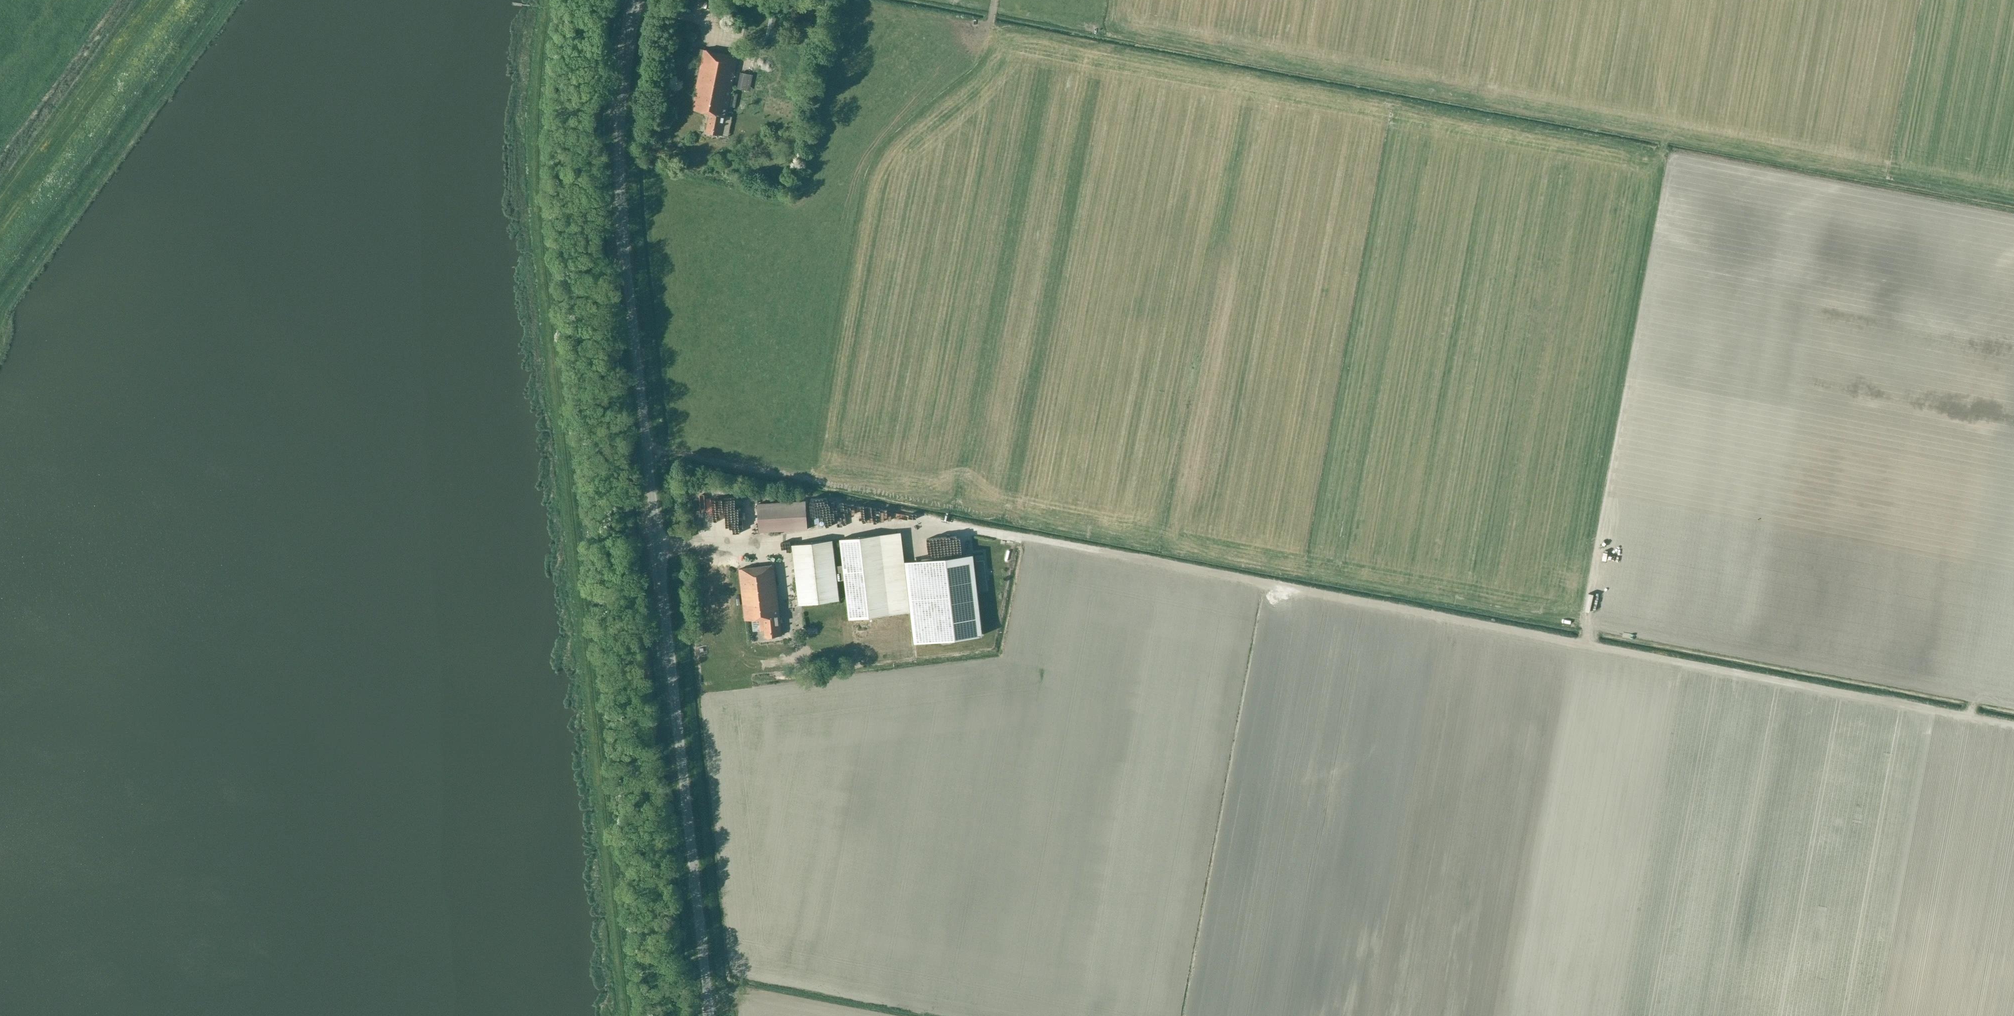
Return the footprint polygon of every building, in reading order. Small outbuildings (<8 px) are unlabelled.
[(769,17),(766,35),(772,36),(775,18),(769,17)] [(798,42),(807,43),(810,30),(801,28),(798,42)] [(738,57),(704,50),(690,47),(687,59),(702,62),(692,110),(710,114),(706,133),(722,136),(738,57)] [(737,89),(750,91),(753,75),(740,72),(737,89)] [(757,503),(759,533),(808,530),(806,500),(757,503)] [(713,521),(713,516),(718,516),(718,501),(707,501),(707,521),(713,521)] [(837,503),(836,521),(849,521),(850,504),(837,503)] [(936,547),(950,547),(950,529),(935,530),(936,547)] [(837,581),(844,580),(849,619),(889,615),(880,535),(840,539),(843,565),(835,566),(832,540),(792,545),(799,605),(839,600),(837,581)] [(930,641),(980,636),(971,554),(921,560),(930,641)] [(761,618),(765,638),(783,635),(774,565),(738,570),(745,620),(761,618)]
